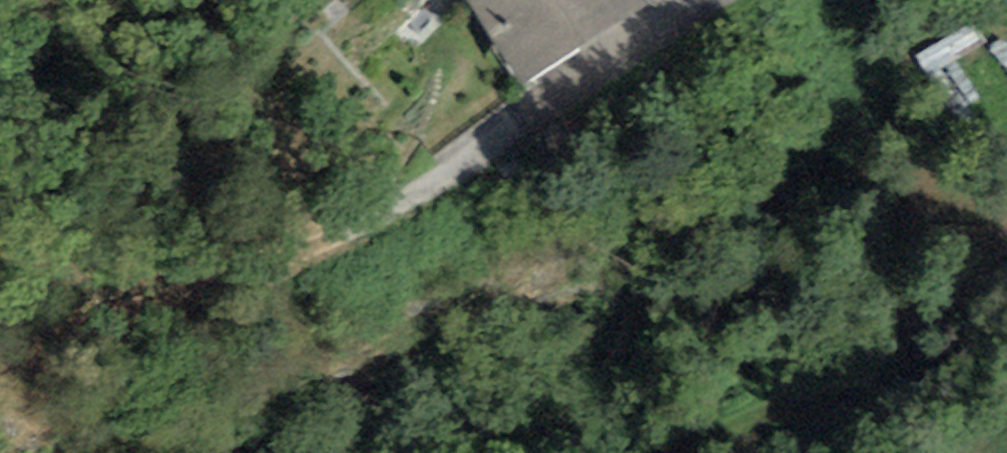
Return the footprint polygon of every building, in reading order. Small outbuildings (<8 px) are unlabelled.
[(535,70),(644,4),(642,0),(492,0),(535,70)]
